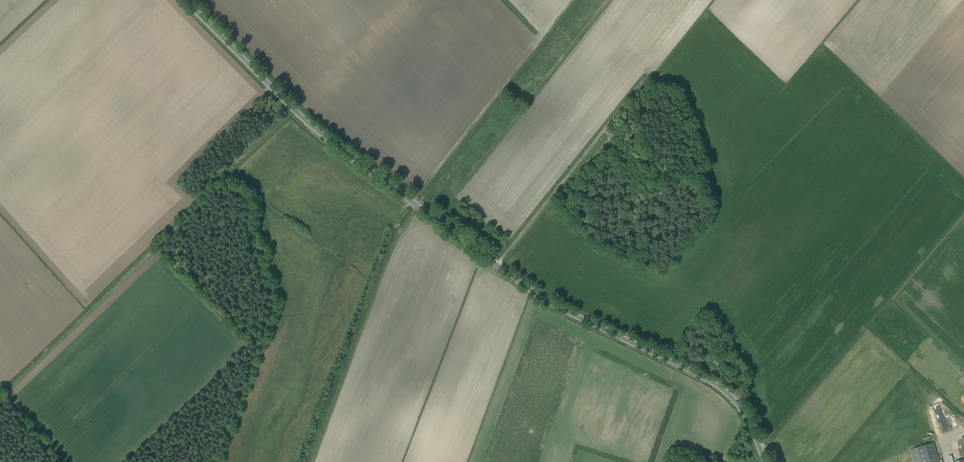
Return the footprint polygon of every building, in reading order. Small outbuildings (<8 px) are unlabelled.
[(933,442),(915,448),(910,450),(914,461),(940,461),(933,442)]
